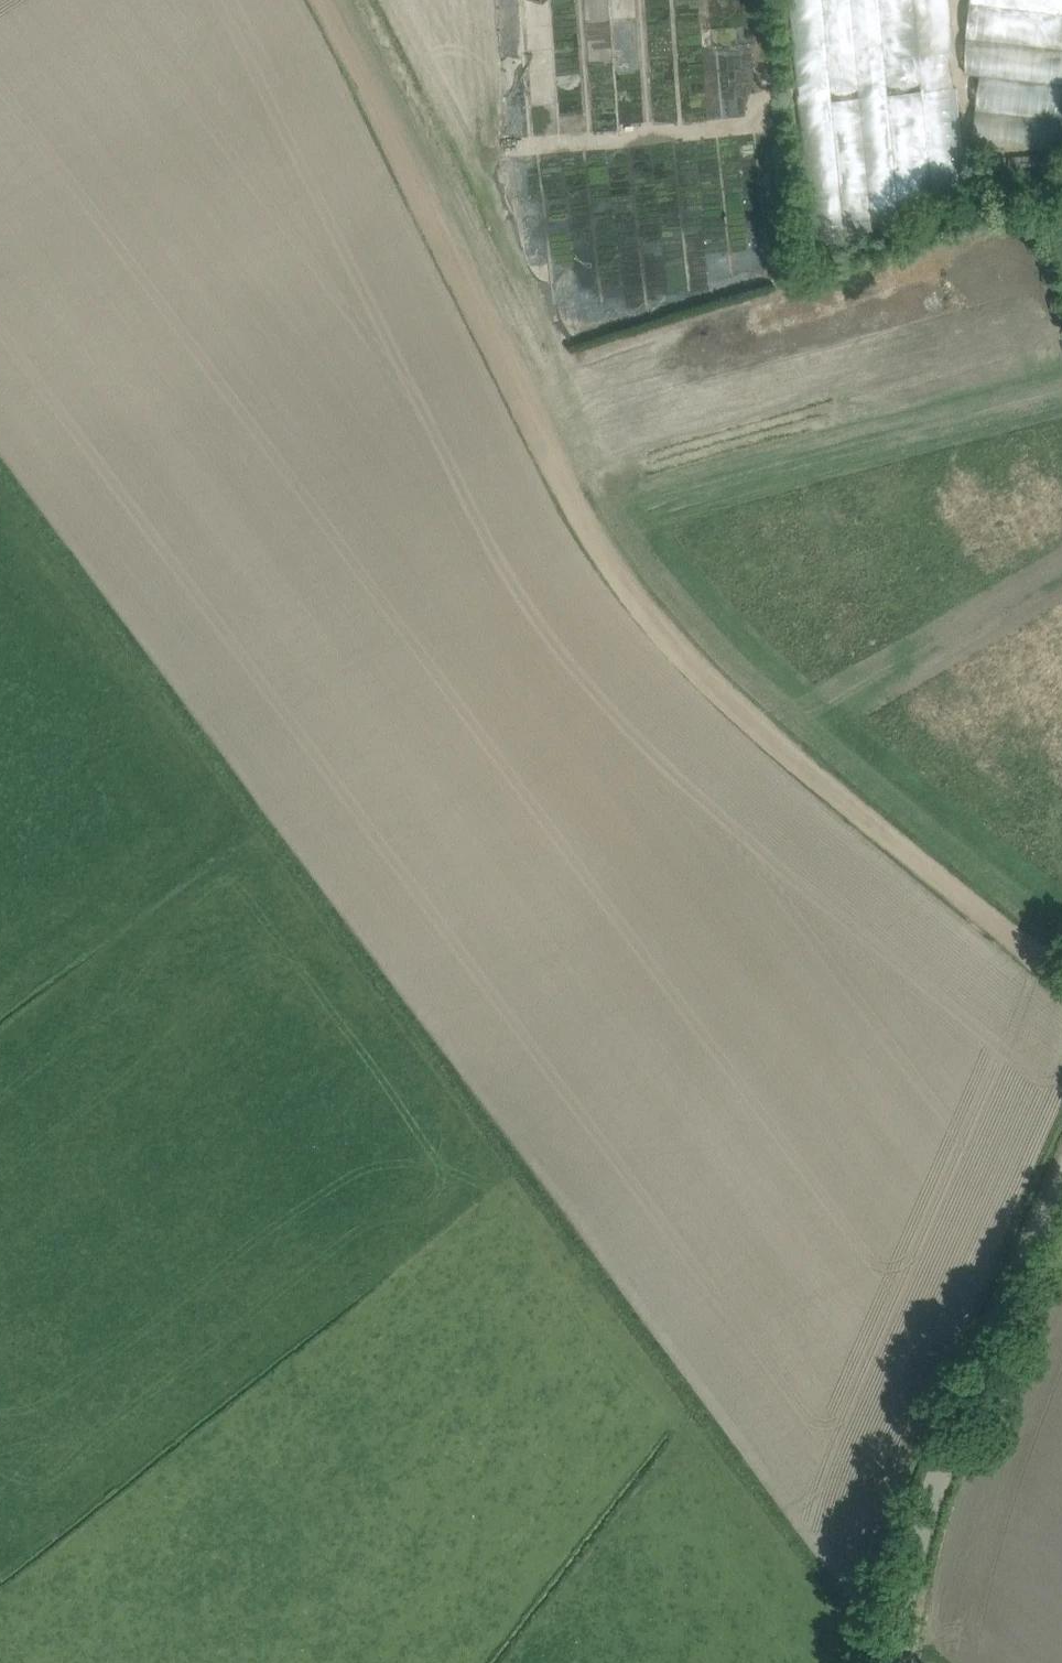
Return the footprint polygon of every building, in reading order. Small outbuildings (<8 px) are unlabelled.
[(813,202),(840,200),(839,189),(867,187),(869,206),(894,204),(892,187),(914,186),(911,139),(902,140),(901,128),(927,126),(925,91),(954,89),(948,0),(798,0),(813,202)] [(974,141),(1061,149),(1061,0),(972,0),(965,71),(980,73),(974,141)]
